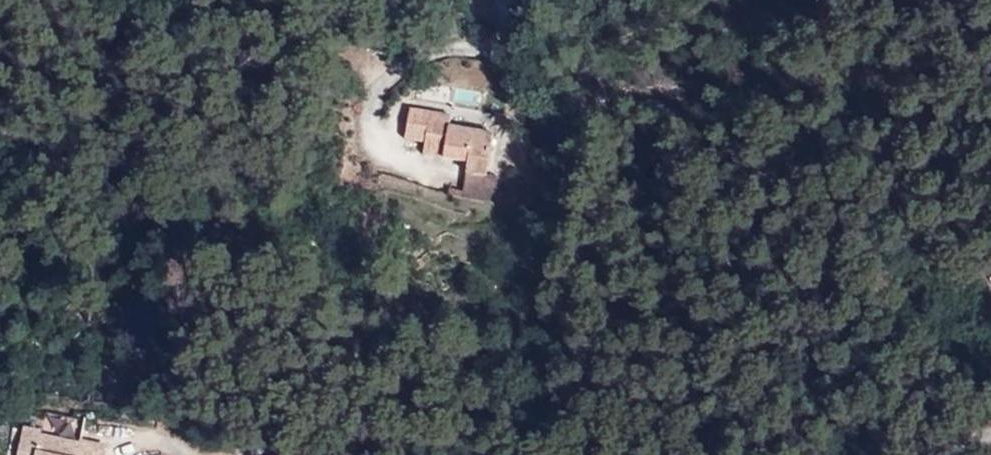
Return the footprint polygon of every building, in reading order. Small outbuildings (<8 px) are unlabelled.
[(450,114),(411,107),(405,137),(425,140),(423,152),(468,159),(466,171),(486,174),(493,132),(449,125),(450,114)] [(49,412),(47,432),(80,436),(82,416),(49,412)] [(19,454),(106,454),(108,447),(81,440),(80,444),(41,436),(42,432),(24,428),(19,454)]
